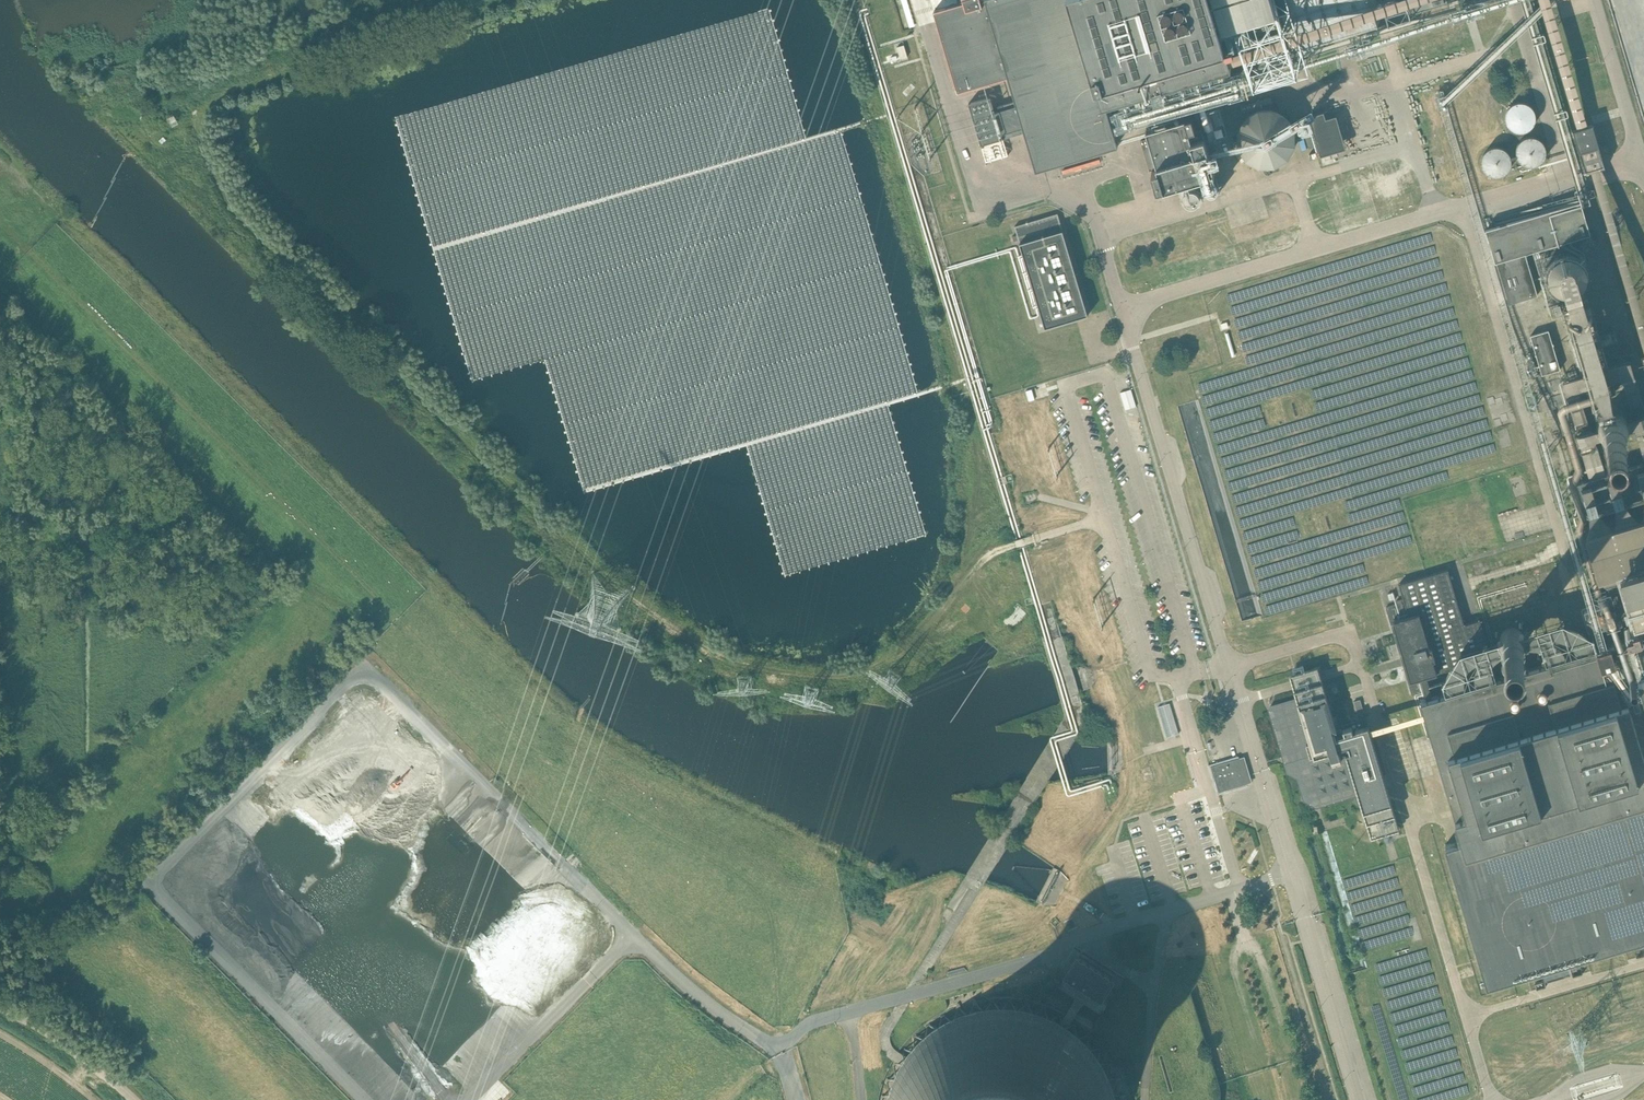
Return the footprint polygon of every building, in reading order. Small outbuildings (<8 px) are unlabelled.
[(993,108),(990,97),(968,103),(972,116),(981,145),(1002,138),(1001,134),(1004,133),(1006,138),(1026,132),(1037,168),(1118,143),(1110,117),(1237,79),(1226,41),(1283,24),(1276,0),(987,0),(988,3),(983,4),(982,0),(964,0),(964,3),(935,11),(941,32),(937,33),(955,92),(1009,75),(1017,101),(993,108)] [(1301,45),(1377,23),(1378,28),(1411,18),(1410,13),(1447,2),(1447,0),(1288,0),(1301,45)] [(904,45),(897,48),(901,59),(908,57),(904,45)] [(1534,125),(1535,119),(1534,114),(1531,109),(1526,106),(1521,105),(1515,105),(1511,108),(1507,112),(1505,117),(1505,123),(1507,128),(1511,132),(1516,135),(1522,135),(1527,133),(1532,130),(1534,125)] [(1323,112),(1308,116),(1320,156),(1335,151),(1323,112)] [(1195,128),(1191,115),(1146,128),(1158,167),(1151,170),(1157,188),(1201,175),(1205,186),(1215,183),(1211,170),(1213,169),(1204,135),(1190,139),(1188,130),(1195,128)] [(1592,125),(1572,131),(1582,162),(1601,157),(1592,125)] [(1546,159),(1547,153),(1545,148),(1542,143),(1538,140),(1532,138),(1527,139),(1522,142),(1518,146),(1516,151),(1517,157),(1519,162),(1523,166),(1528,168),(1533,169),(1539,167),(1543,164),(1546,159)] [(1510,171),(1511,165),(1510,159),(1507,155),(1502,151),(1497,150),(1491,150),(1486,153),(1482,157),(1480,162),(1480,168),(1482,173),(1486,177),(1491,180),(1497,180),(1502,179),(1507,175),(1510,171)] [(1580,202),(1485,230),(1495,262),(1496,261),(1509,303),(1537,295),(1525,253),(1590,234),(1580,202)] [(1017,235),(1013,236),(1014,241),(1019,239),(1045,328),(1088,315),(1058,213),(1015,226),(1017,235)] [(1548,330),(1530,336),(1542,375),(1560,369),(1548,330)] [(1630,441),(1633,436),(1634,431),(1633,425),(1631,420),(1626,416),(1621,414),(1616,414),(1610,415),(1605,418),(1602,422),(1600,428),(1600,433),(1602,439),(1605,443),(1610,446),(1615,448),(1621,447),(1626,445),(1630,441)] [(1576,484),(1585,514),(1643,496),(1643,463),(1576,484)] [(1439,504),(1408,513),(1424,565),(1455,556),(1449,537),(1460,533),(1466,553),(1497,543),(1481,491),(1450,500),(1458,526),(1446,529),(1439,504)] [(1583,527),(1597,573),(1643,559),(1643,509),(1583,527)] [(1386,513),(1360,521),(1377,580),(1403,571),(1386,513)] [(1597,575),(1600,587),(1642,574),(1643,578),(1643,560),(1597,575)] [(1583,608),(1590,629),(1622,620),(1628,637),(1432,696),(1429,686),(1493,666),(1480,620),(1464,625),(1447,570),(1399,584),(1403,600),(1396,602),(1396,604),(1386,607),(1412,695),(1423,692),(1424,698),(1420,699),(1447,791),(1462,840),(1448,844),(1445,845),(1479,959),(1480,961),(1486,984),(1522,973),(1530,971),(1536,990),(1546,987),(1545,981),(1546,981),(1547,982),(1555,980),(1570,976),(1569,974),(1571,974),(1573,977),(1583,974),(1578,957),(1586,955),(1622,944),(1631,941),(1636,958),(1643,956),(1643,590),(1583,608)] [(1525,649),(1526,644),(1525,639),(1522,635),(1518,632),(1513,630),(1508,631),(1504,633),(1500,637),(1498,642),(1499,647),(1500,651),(1504,655),(1508,657),(1513,658),(1518,656),(1522,653),(1525,649)] [(1357,804),(1362,807),(1371,839),(1400,829),(1388,795),(1382,774),(1386,773),(1376,741),(1373,742),(1365,717),(1359,719),(1360,720),(1336,727),(1328,702),(1332,701),(1329,693),(1324,690),(1317,668),(1291,676),(1298,698),(1270,706),(1268,710),(1283,762),(1287,764),(1289,771),(1299,776),(1306,799),(1316,804),(1354,793),(1357,804)] [(1169,704),(1158,707),(1167,738),(1178,734),(1169,704)] [(1238,756),(1212,764),(1208,765),(1217,795),(1247,786),(1244,778),(1248,776),(1244,762),(1240,763),(1238,756)] [(1077,957),(1063,978),(1101,1002),(1115,981),(1077,957)] [(1118,1094),(1114,1083),(1109,1073),(1104,1063),(1097,1054),(1090,1045),(1082,1037),(1073,1030),(1063,1024),(1053,1019),(1042,1015),(1031,1012),(1020,1010),(1009,1009),(998,1009),(986,1010),(975,1013),(964,1016),(954,1021),(944,1026),(935,1032),(926,1039),(918,1047),(911,1056),(904,1066),(899,1076),(895,1086),(891,1097),(891,1099),(1119,1099),(1118,1094)]
